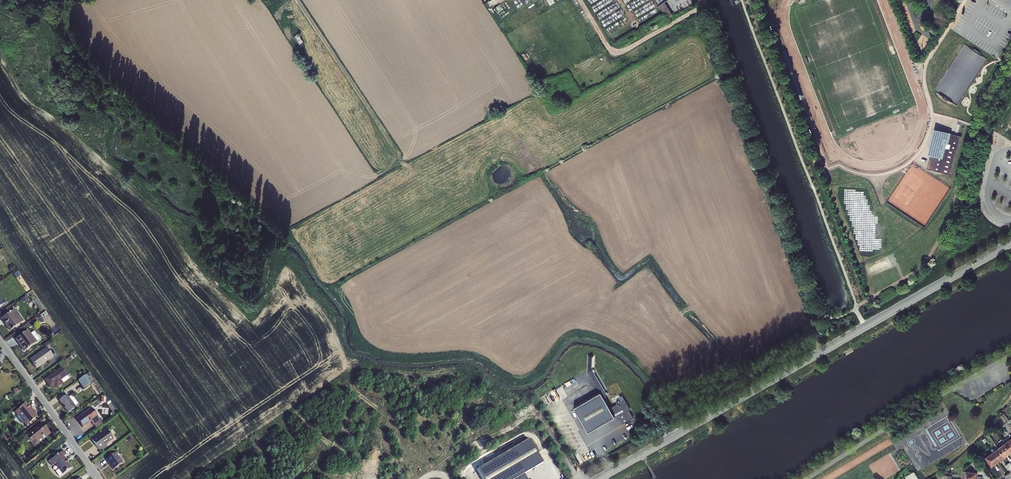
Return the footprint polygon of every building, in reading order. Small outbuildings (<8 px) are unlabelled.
[(665,2),(659,5),(667,18),(672,15),(665,2)] [(298,33),(293,36),(299,45),(303,42),(298,33)] [(784,50),(780,52),(784,63),(789,61),(784,50)] [(979,73),(982,54),(968,51),(967,57),(971,58),(970,60),(973,61),(973,64),(977,65),(976,69),(969,67),(968,71),(979,73)] [(798,86),(789,61),(784,63),(793,88),(798,86)] [(803,98),(798,86),(793,88),(798,100),(803,98)] [(122,88),(118,92),(124,97),(127,94),(122,88)] [(961,136),(935,130),(929,155),(930,155),(927,169),(952,174),(961,136)] [(224,209),(219,214),(223,217),(220,219),(225,223),(230,218),(228,215),(229,214),(224,209)] [(1,319),(10,331),(23,321),(14,309),(1,319)] [(15,339),(24,352),(37,342),(31,333),(28,330),(15,339)] [(31,333),(37,342),(40,339),(34,331),(31,333)] [(29,359),(36,369),(53,357),(46,347),(29,359)] [(62,367),(44,379),(50,388),(54,385),(56,388),(67,380),(69,379),(67,376),(68,375),(62,367)] [(574,407),(587,431),(619,413),(624,422),(633,417),(628,409),(630,409),(624,399),(620,401),(620,400),(619,400),(616,401),(616,402),(616,403),(609,407),(603,397),(606,396),(591,368),(587,370),(600,392),(599,392),(574,407)] [(89,372),(78,380),(84,389),(93,382),(89,377),(91,375),(89,372)] [(67,394),(59,400),(68,413),(76,407),(75,406),(69,397),(67,394)] [(69,397),(75,406),(78,404),(72,395),(69,397)] [(14,412),(26,426),(37,416),(26,402),(14,412)] [(91,407),(76,418),(83,428),(91,422),(94,425),(100,420),(91,407)] [(29,433),(36,441),(45,434),(46,436),(50,432),(41,422),(29,433)] [(100,432),(101,433),(92,440),(100,451),(107,446),(106,444),(114,439),(106,428),(100,432)] [(51,433),(50,432),(46,436),(45,434),(36,441),(29,433),(29,432),(26,435),(28,438),(27,441),(30,441),(35,447),(51,433)] [(6,433),(2,436),(7,443),(11,439),(6,433)] [(482,478),(526,478),(523,474),(542,463),(528,439),(477,469),(482,478)] [(1005,457),(1010,452),(1010,451),(1005,443),(999,448),(1005,457)] [(992,453),(999,461),(1005,457),(999,448),(997,445),(991,450),(992,453)] [(62,474),(72,467),(64,456),(66,454),(63,450),(48,461),(51,466),(54,464),(58,469),(62,474)] [(105,459),(113,469),(123,462),(116,452),(105,459)] [(986,457),(992,466),(999,461),(992,453),(986,457)] [(977,469),(981,466),(975,459),(971,463),(977,469)] [(977,472),(966,471),(965,478),(976,478),(977,472)]
